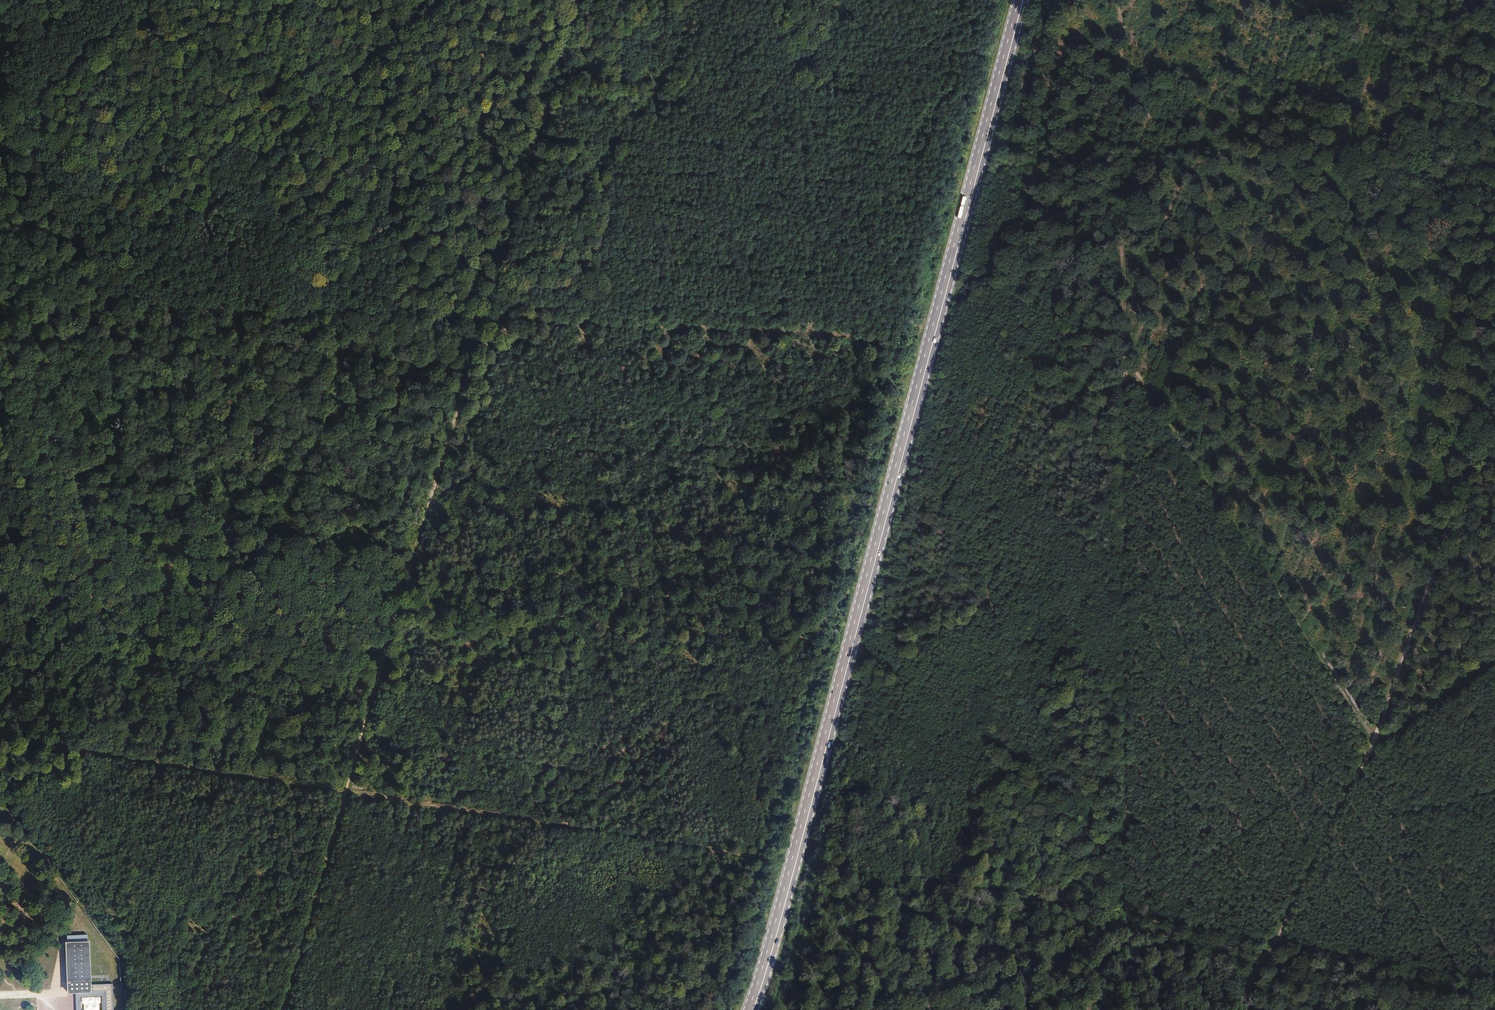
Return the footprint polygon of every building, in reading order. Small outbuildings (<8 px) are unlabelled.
[(114,984),(93,984),(91,942),(68,943),(69,993),(109,990),(108,1009),(115,1009),(114,984)]
